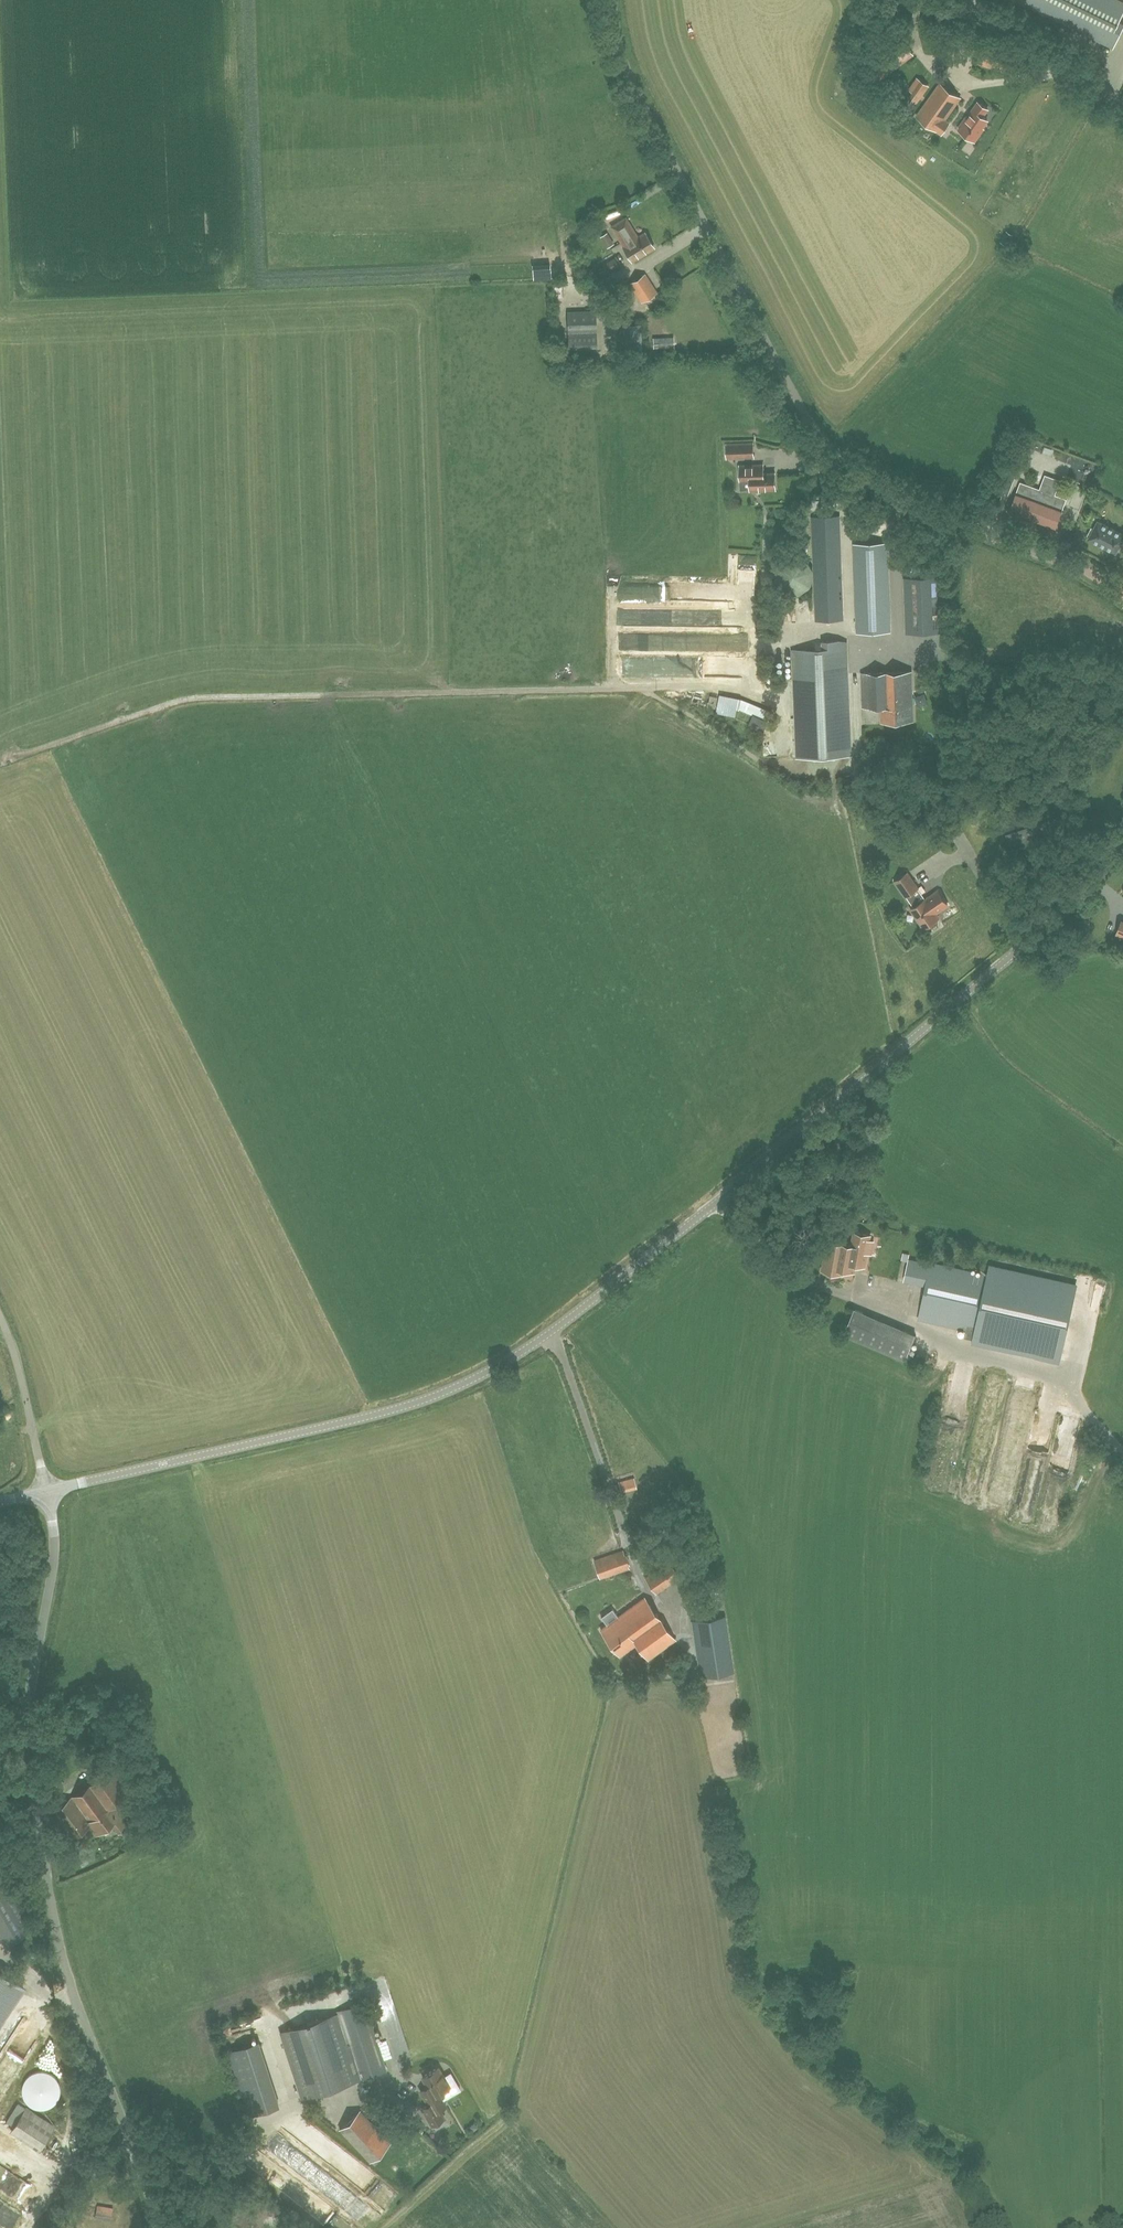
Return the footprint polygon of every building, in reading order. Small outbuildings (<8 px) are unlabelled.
[(1114,47),(1122,28),(1122,23),(1119,21),(1122,13),(1122,3),(1118,0),(1018,0),(1114,47)] [(902,41),(867,67),(878,81),(913,55),(902,41)] [(940,83),(917,116),(942,134),(950,123),(945,119),(961,97),(940,83)] [(912,111),(922,97),(911,89),(901,103),(912,111)] [(975,140),(980,132),(979,131),(987,120),(983,116),(988,108),(979,101),(968,116),(967,115),(959,126),(960,127),(959,129),(975,140)] [(625,218),(611,227),(624,246),(623,246),(632,261),(654,247),(644,232),(637,237),(625,218)] [(609,272),(619,265),(614,258),(605,265),(609,272)] [(656,292),(645,273),(630,283),(642,302),(656,292)] [(595,311),(567,312),(569,354),(596,353),(595,311)] [(642,322),(620,323),(621,351),(643,350),(642,322)] [(674,347),(674,337),(653,338),(653,348),(674,347)] [(752,443),(725,444),(726,458),(752,456),(752,443)] [(1013,483),(1020,464),(1014,462),(1007,481),(1013,483)] [(774,473),(764,473),(764,465),(753,465),(738,466),(739,481),(749,481),(749,489),(775,488),(774,473)] [(1067,498),(1056,494),(1061,480),(1045,474),(1040,488),(1021,481),(1010,509),(1057,526),(1067,498)] [(812,516),(816,620),(844,619),(839,515),(812,516)] [(1089,537),(1117,552),(1122,540),(1122,533),(1098,519),(1094,527),(1092,526),(1088,534),(1090,535),(1089,537)] [(887,542),(854,543),(857,632),(890,630),(887,542)] [(903,577),(905,633),(949,631),(947,575),(903,577)] [(847,647),(839,647),(839,640),(822,641),(822,648),(792,649),(795,718),(797,758),(852,756),(850,716),(847,647)] [(914,720),(912,671),(861,673),(862,707),(881,707),(881,721),(914,720)] [(741,698),(737,708),(769,722),(773,712),(766,709),(741,698)] [(896,880),(907,896),(919,888),(908,872),(896,880)] [(926,899),(911,909),(924,928),(939,918),(936,913),(948,905),(939,891),(926,899)] [(855,1264),(864,1266),(870,1235),(854,1232),(852,1245),(827,1241),(822,1271),(842,1274),(843,1270),(854,1271),(855,1264)] [(919,1318),(967,1328),(965,1337),(974,1339),(973,1342),(1060,1360),(1076,1284),(989,1266),(987,1277),(910,1260),(905,1281),(926,1285),(919,1318)] [(840,1331),(870,1344),(880,1319),(850,1306),(840,1331)] [(618,1482),(621,1492),(637,1488),(634,1478),(618,1482)] [(629,1568),(627,1561),(623,1550),(593,1561),(599,1579),(629,1568)] [(680,1576),(670,1561),(669,1561),(645,1578),(656,1593),(680,1576)] [(644,1597),(601,1630),(620,1656),(636,1644),(648,1660),(675,1639),(644,1597)] [(694,1621),(702,1676),(733,1671),(725,1616),(694,1621)] [(52,1812),(71,1839),(90,1825),(96,1834),(111,1823),(118,1832),(131,1822),(116,1802),(132,1790),(113,1766),(52,1812)] [(0,1880),(0,1943),(27,1928),(22,1918),(27,1915),(6,1877),(0,1880)] [(23,1984),(0,1969),(0,2020),(23,1984)] [(348,2044),(344,2045),(334,2014),(282,2031),(304,2097),(387,2070),(364,2002),(337,2011),(348,2044)] [(33,2036),(40,2022),(29,2016),(21,2030),(33,2036)] [(258,2041),(228,2050),(249,2115),(279,2106),(258,2041)] [(7,2129),(37,2147),(55,2119),(45,2113),(65,2080),(35,2062),(16,2093),(25,2099),(7,2129)] [(443,2077),(438,2067),(422,2076),(428,2086),(420,2091),(428,2105),(422,2108),(431,2125),(444,2117),(439,2109),(446,2105),(439,2093),(456,2083),(450,2073),(443,2077)] [(340,2129),(370,2161),(390,2142),(360,2110),(340,2129)] [(315,2120),(299,2147),(314,2156),(330,2129),(315,2120)] [(34,2182),(4,2166),(0,2174),(0,2184),(26,2198),(34,2182)] [(96,2208),(113,2211),(114,2203),(97,2201),(96,2208)] [(6,2225),(15,2212),(0,2202),(0,2222),(6,2225)]
